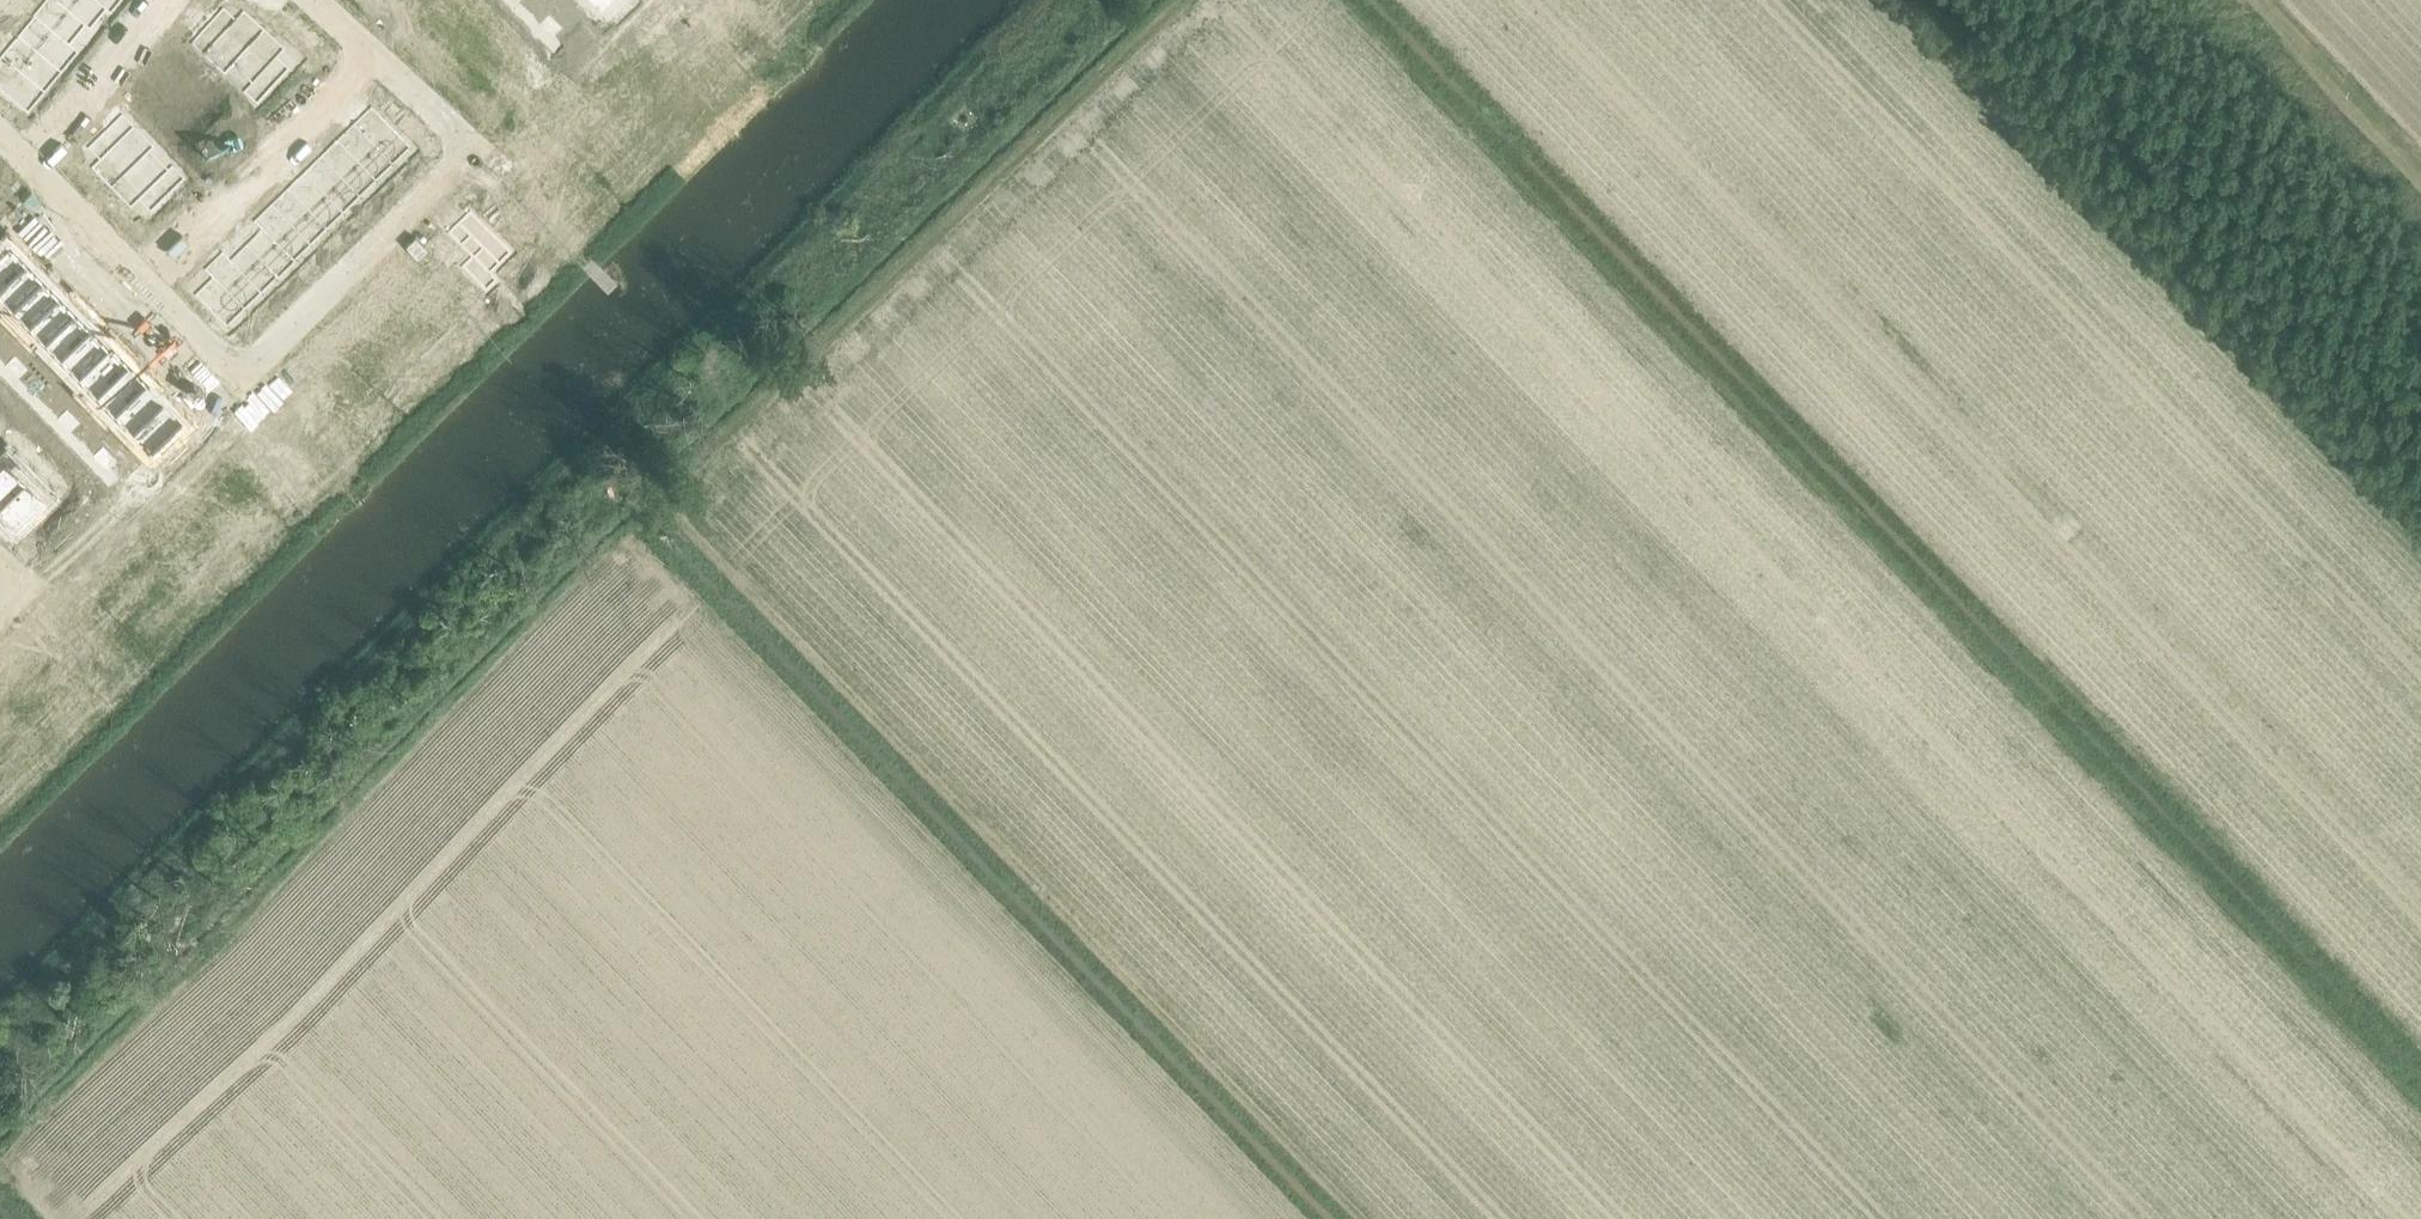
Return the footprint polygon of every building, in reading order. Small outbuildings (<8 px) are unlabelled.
[(33,15),(68,44),(84,24),(56,0),(45,0),(33,15)] [(84,24),(101,4),(96,0),(56,0),(84,24)] [(381,5),(387,10),(384,15),(398,0),(376,0),(381,5)] [(586,0),(604,19),(623,0),(586,0)] [(162,2),(152,13),(160,19),(169,9),(162,2)] [(216,13),(190,42),(203,54),(211,46),(230,64),(263,28),(242,9),(228,24),(216,13)] [(152,13),(143,24),(151,30),(160,19),(152,13)] [(33,15),(16,35),(51,64),(68,44),(33,15)] [(470,23),(447,48),(454,54),(456,56),(459,58),(450,68),(464,81),(464,82),(465,81),(471,87),(467,91),(467,92),(503,53),(470,23)] [(548,24),(537,34),(544,41),(554,31),(548,24)] [(263,28),(230,64),(234,67),(250,82),(242,90),(255,102),(282,73),(271,62),(284,47),(263,28)] [(554,31),(544,41),(551,48),(561,38),(554,31)] [(0,54),(0,56),(34,84),(51,64),(16,35),(0,54)] [(603,42),(580,65),(593,79),(617,56),(603,42)] [(134,47),(125,58),(132,64),(141,53),(134,47)] [(503,53),(467,92),(490,112),(501,99),(502,100),(502,99),(506,94),(517,104),(536,83),(503,53)] [(18,104),(34,84),(0,56),(0,89),(18,104)] [(125,58),(116,69),(123,75),(132,64),(125,58)] [(95,82),(86,93),(94,99),(103,88),(95,82)] [(301,85),(292,95),(299,101),(308,91),(301,85)] [(336,87),(327,97),(334,104),(343,93),(336,87)] [(86,93),(77,104),(84,110),(94,99),(86,93)] [(286,102),(276,112),(283,118),(293,108),(286,102)] [(66,109),(60,117),(71,126),(77,119),(66,109)] [(276,112),(267,123),(274,129),(283,118),(276,112)] [(104,152),(90,166),(109,186),(144,153),(125,134),(134,126),(121,113),(93,140),(104,152)] [(378,113),(361,129),(393,162),(410,146),(378,113)] [(361,129),(344,146),(376,178),(393,162),(361,129)] [(250,130),(240,141),(247,147),(257,137),(250,130)] [(240,141),(230,151),(237,158),(247,147),(240,141)] [(344,146),(328,162),(359,195),(376,178),(344,146)] [(144,153),(109,186),(129,207),(144,193),(155,204),(183,177),(171,164),(163,172),(144,153)] [(328,162),(311,178),(343,211),(359,195),(328,162)] [(223,168),(213,178),(220,185),(230,175),(223,168)] [(213,178),(203,188),(210,195),(220,185),(213,178)] [(311,178),(294,195),(326,227),(343,211),(311,178)] [(294,195),(277,211),(309,244),(326,227),(294,195)] [(191,200),(180,210),(187,217),(197,207),(191,200)] [(180,211),(170,220),(177,227),(187,217),(180,210),(180,211)] [(277,211),(261,228),(292,260),(309,244),(277,211)] [(470,212),(448,234),(472,258),(461,269),(485,294),(498,282),(491,275),(512,255),(470,212)] [(261,228),(244,244),(276,277),(292,260),(261,228)] [(0,248),(0,284),(25,259),(8,241),(0,248)] [(244,244),(227,260),(259,293),(276,277),(244,244)] [(183,246),(173,256),(179,263),(190,253),(183,246)] [(422,257),(396,282),(453,340),(492,302),(477,286),(467,296),(445,274),(442,277),(422,257)] [(0,284),(0,296),(12,309),(43,278),(25,259),(0,284)] [(227,260),(210,277),(242,309),(259,293),(227,260)] [(210,277),(194,293),(225,326),(242,309),(210,277)] [(43,278),(12,309),(30,327),(62,296),(43,278)] [(62,296),(30,327),(48,346),(80,315),(62,296)] [(80,315),(48,346),(66,364),(98,333),(80,315)] [(98,333),(66,364),(84,383),(116,352),(98,333)] [(116,352),(84,383),(102,401),(136,368),(118,350),(116,352)] [(19,360),(9,370),(16,377),(26,367),(19,360)] [(26,367),(16,377),(22,384),(33,374),(26,367)] [(136,368),(102,401),(120,420),(152,389),(154,387),(136,368)] [(44,386),(34,396),(40,403),(51,393),(44,386)] [(152,389),(120,420),(138,438),(170,407),(152,389)] [(170,407),(138,438),(156,456),(188,426),(170,407)] [(73,416),(63,426),(70,433),(80,423),(73,416)] [(80,423),(70,433),(76,440),(87,430),(80,423)] [(58,432),(47,442),(54,449),(64,439),(58,432)] [(64,439),(54,449),(61,456),(71,446),(64,439)] [(0,463),(0,502),(26,477),(6,457),(0,463)] [(104,459),(93,469),(100,475),(110,465),(104,459)] [(110,465),(100,475),(107,482),(117,472),(110,465)] [(0,502),(0,512),(14,527),(45,496),(26,477),(0,502)]
